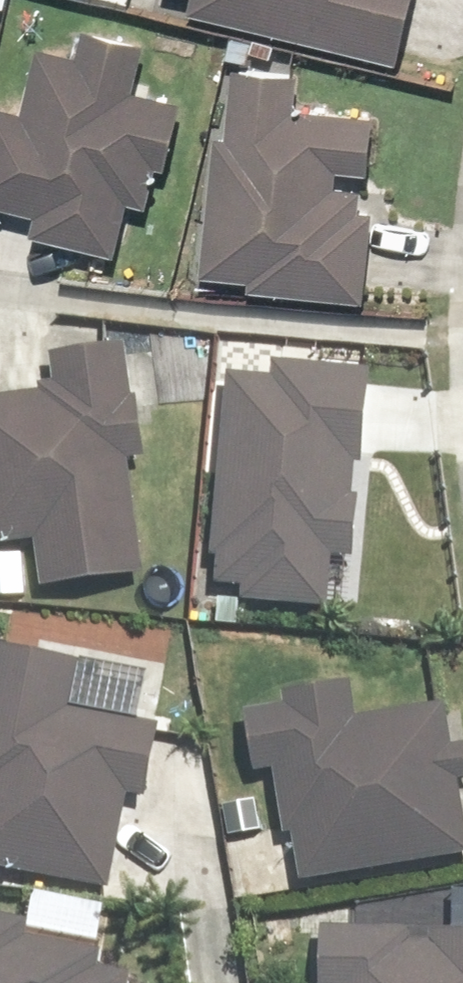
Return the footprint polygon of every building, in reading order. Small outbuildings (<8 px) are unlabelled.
[(188,17),(391,70),(409,0),(193,0),(188,17)] [(27,217),(22,236),(108,259),(122,207),(142,212),(171,105),(133,94),(146,45),(86,29),(78,61),(35,49),(16,118),(0,113),(0,210),(27,217)] [(223,140),(204,139),(196,277),(243,279),(242,296),(363,304),(369,210),(352,209),(353,190),(332,189),(333,172),(358,173),(362,116),(286,111),(288,74),(227,70),(223,140)] [(238,378),(219,376),(201,566),(212,567),(209,593),(240,596),(239,611),(320,619),(325,569),(348,571),(367,364),(240,352),(238,378)] [(0,403),(0,550),(26,548),(31,593),(141,582),(129,468),(141,467),(130,358),(42,368),(45,399),(0,403)] [(0,652),(0,875),(110,893),(123,813),(138,816),(152,732),(70,719),(79,665),(0,652)] [(274,705),(276,719),(233,726),(242,777),(272,772),(291,888),(462,860),(462,833),(444,714),(348,730),(342,694),(274,705)] [(91,964),(19,956),(21,940),(0,938),(0,982),(89,982),(91,964)] [(311,938),(310,982),(462,982),(462,943),(311,938)]
